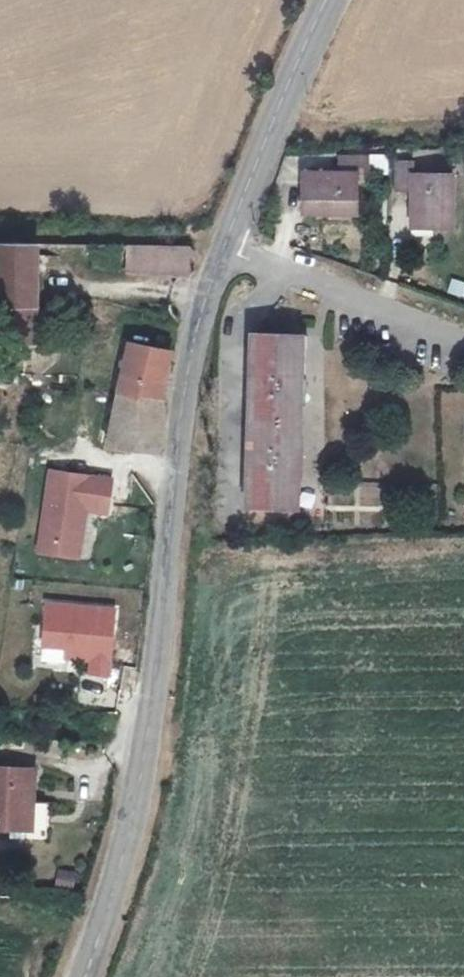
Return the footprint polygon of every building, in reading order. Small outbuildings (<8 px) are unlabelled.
[(391,158),(392,188),(409,188),(409,227),(454,226),(453,173),(412,174),(411,158),(391,158)] [(301,173),(302,213),(354,212),(354,175),(368,174),(368,159),(336,159),(336,172),(301,173)] [(38,336),(38,241),(0,240),(0,336),(38,336)] [(156,273),(185,277),(197,243),(112,242),(113,263),(157,264),(156,273)] [(249,330),(249,502),(301,502),(302,330),(249,330)] [(125,337),(106,448),(110,448),(158,451),(162,400),(165,356),(168,346),(125,337)] [(111,471),(50,466),(46,537),(85,539),(87,501),(109,502),(111,471)] [(85,539),(46,537),(45,547),(84,549),(85,539)] [(114,606),(45,601),(42,646),(64,648),(63,659),(89,660),(88,673),(109,675),(114,606)] [(3,829),(4,824),(29,825),(30,804),(41,805),(43,771),(0,769),(0,829),(3,829)] [(73,887),(75,873),(58,870),(55,884),(73,887)]
